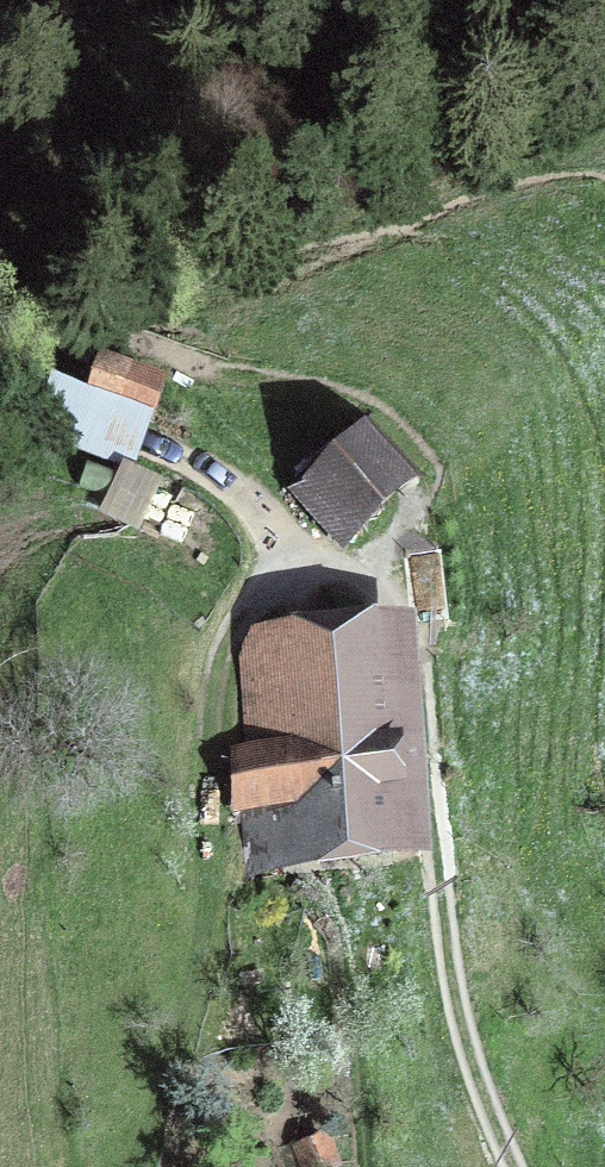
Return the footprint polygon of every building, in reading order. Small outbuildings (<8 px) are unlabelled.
[(308,461),(276,484),(315,538),(401,475),(374,439),(320,478),(308,461)] [(389,844),(378,630),(238,638),(245,758),(237,758),(242,852),(389,844)] [(324,1131),(297,1140),(306,1166),(330,1166),(335,1165),(324,1131)]
